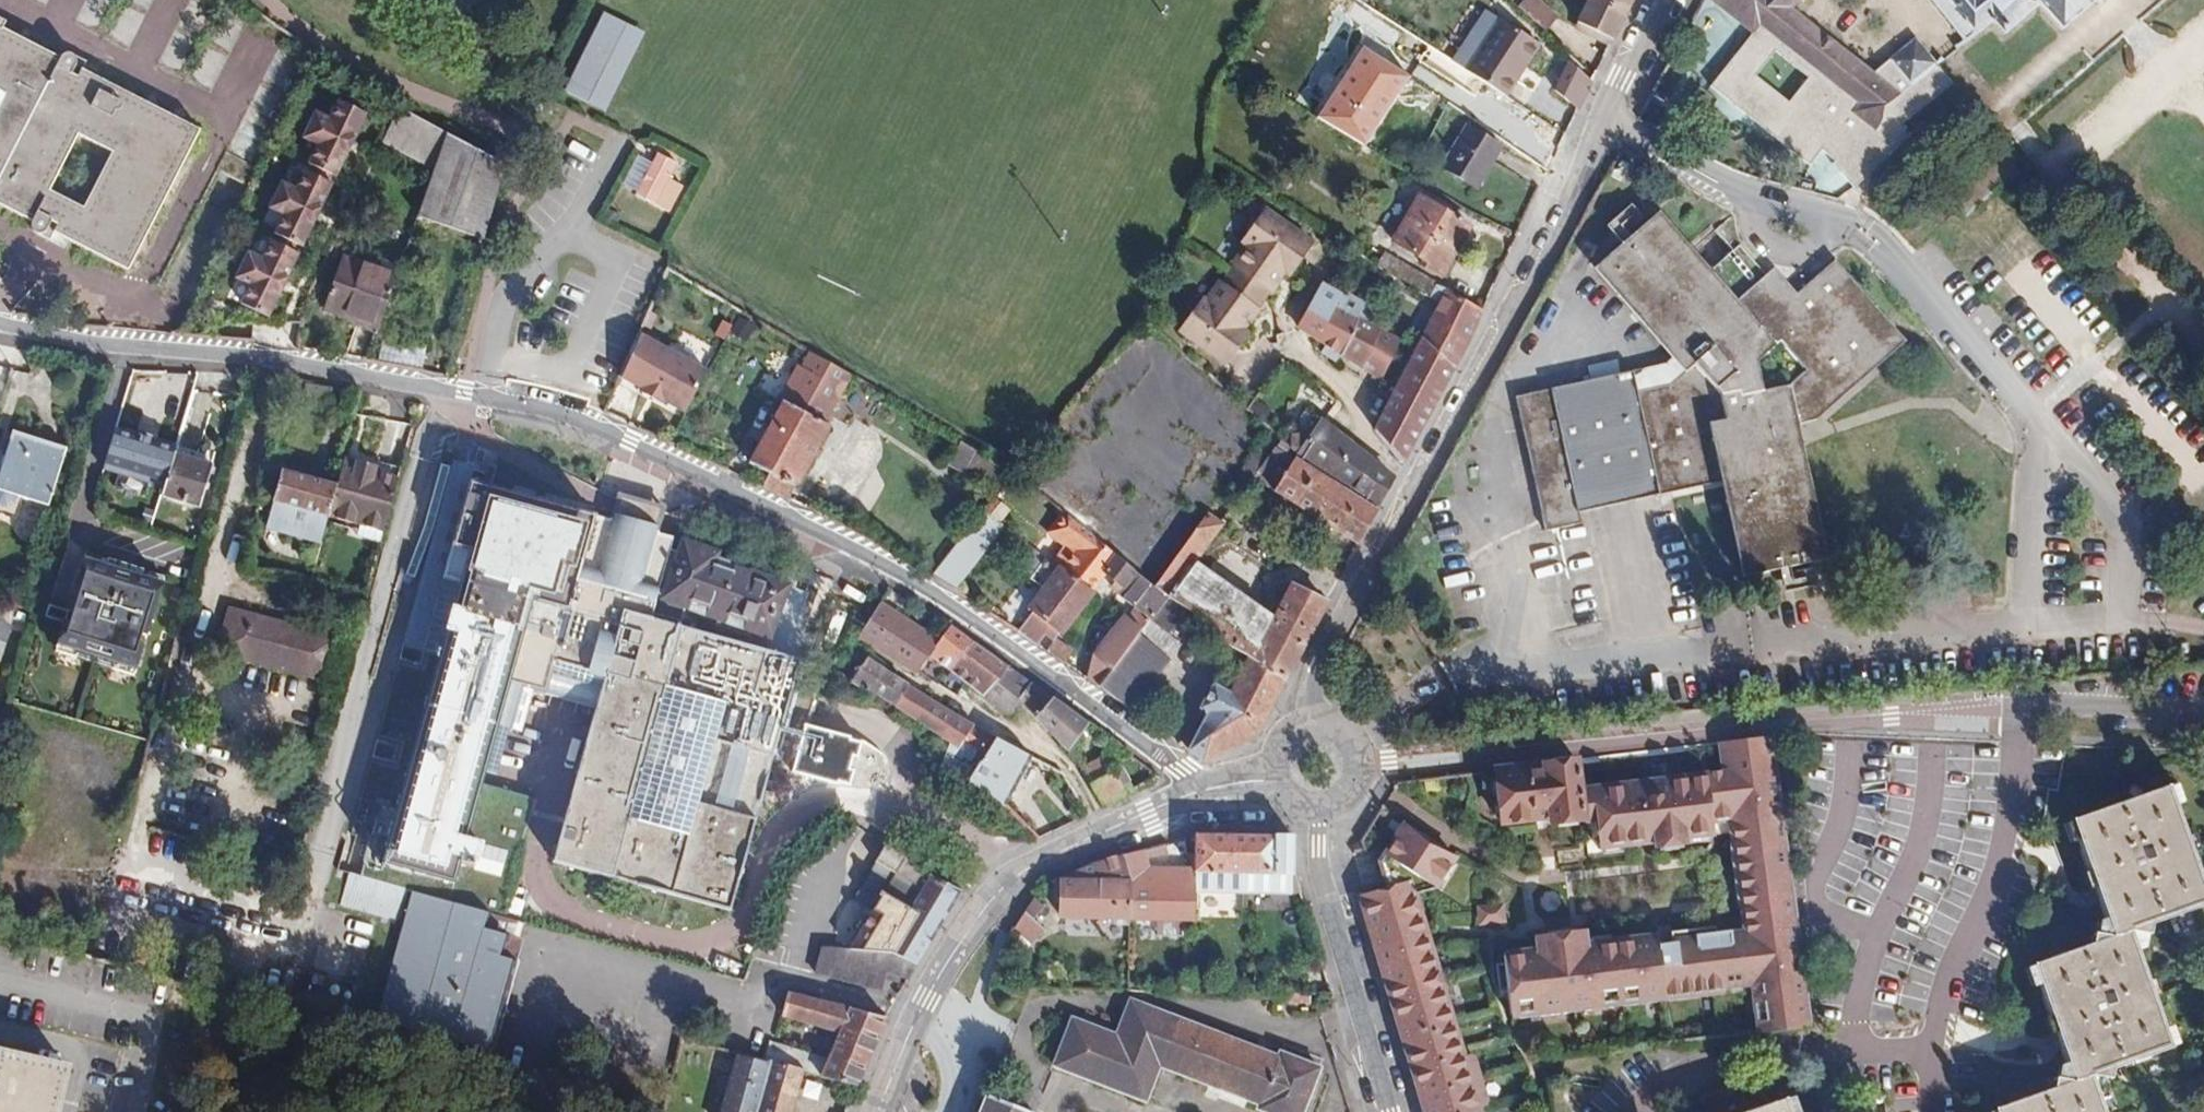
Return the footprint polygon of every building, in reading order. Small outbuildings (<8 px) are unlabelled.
[(1559,17),(1540,0),(1529,0),(1520,10),(1545,33),(1559,17)] [(1634,0),(1591,0),(1580,23),(1616,40),(1634,0)] [(1811,62),(1760,22),(1754,30),(1716,0),(1708,0),(1751,34),(1708,88),(1809,168),(1826,153),(1834,163),(1831,165),(1853,190),(1903,145),(1886,130),(1884,132),(1855,110),(1862,102),(1811,62)] [(1754,30),(1760,22),(1811,62),(1862,102),(1855,110),(1884,132),(1886,130),(1903,145),(1910,138),(1903,130),(1952,86),(1936,68),(1941,64),(1918,38),(1878,73),(1794,7),(1801,0),(1716,0),(1754,30)] [(1967,41),(1995,19),(2008,34),(2041,5),(2062,30),(2097,0),(1935,0),(1967,41)] [(11,12),(2,7),(0,11),(0,203),(51,228),(55,219),(62,223),(57,231),(132,269),(203,126),(84,65),(80,74),(73,70),(77,62),(5,25),(11,12)] [(589,105),(628,26),(606,15),(567,94),(589,105)] [(1472,73),(1510,98),(1541,40),(1500,19),(1472,73)] [(1476,49),(1483,29),(1470,24),(1462,44),(1476,49)] [(645,35),(628,26),(589,105),(606,113),(645,35)] [(84,65),(77,62),(73,70),(80,74),(84,65)] [(1559,85),(1588,99),(1596,81),(1568,67),(1559,85)] [(371,113),(347,101),(338,120),(323,113),(311,137),(325,144),(316,163),(323,167),(319,174),(312,171),(302,190),(288,182),(275,207),(290,214),(280,233),(287,237),(284,244),(276,240),(267,259),(252,252),(240,276),(254,284),(245,303),(269,315),(301,253),(293,249),(297,242),(304,245),(336,183),(329,179),(332,172),(340,176),(371,113)] [(439,167),(452,131),(405,106),(388,141),(439,167)] [(1504,148),(1470,129),(1447,171),(1481,189),(1504,148)] [(421,216),(486,236),(507,161),(452,131),(439,167),(421,216)] [(673,162),(654,152),(650,161),(636,154),(621,184),(633,190),(631,194),(667,213),(681,186),(665,178),(673,162)] [(1462,225),(1418,196),(1390,241),(1421,261),(1418,266),(1430,274),(1462,225)] [(1239,266),(1271,290),(1274,292),(1288,275),(1285,273),(1294,262),(1300,266),(1314,246),(1270,212),(1245,244),(1249,246),(1236,263),(1239,266)] [(1548,540),(1583,531),(1581,521),(1662,501),(1660,492),(1724,477),(1726,486),(1749,582),(1825,563),(1794,429),(1816,424),(1904,343),(1840,267),(1802,299),(1798,294),(1796,295),(1788,302),(1771,282),(1766,277),(1739,247),(1722,262),(1729,270),(1720,278),(1712,270),(1707,274),(1655,216),(1597,270),(1687,371),(1670,391),(1637,399),(1632,378),(1517,406),(1548,540)] [(55,219),(51,228),(57,231),(62,223),(55,219)] [(352,314),(382,325),(400,277),(348,258),(328,311),(350,319),(352,314)] [(1802,299),(1840,267),(1834,261),(1798,294),(1802,299)] [(1291,277),(1300,266),(1294,262),(1285,273),(1288,275),(1291,277)] [(1722,262),(1712,270),(1720,278),(1729,270),(1722,262)] [(1239,266),(1231,277),(1264,299),(1271,290),(1239,266)] [(1766,277),(1771,282),(1779,275),(1774,270),(1766,277)] [(1779,275),(1771,282),(1788,302),(1796,295),(1779,275)] [(1395,287),(1400,280),(1393,276),(1388,283),(1395,287)] [(1264,299),(1231,277),(1225,285),(1257,308),(1264,299)] [(1321,334),(1344,304),(1341,302),(1347,292),(1327,280),(1301,320),(1321,334)] [(1385,323),(1409,286),(1400,280),(1395,287),(1380,311),(1376,317),(1385,323)] [(1260,311),(1257,308),(1225,285),(1221,283),(1207,302),(1204,300),(1185,324),(1184,334),(1225,364),(1242,343),(1236,339),(1246,326),(1247,328),(1260,311)] [(1442,302),(1447,292),(1438,287),(1433,298),(1442,302)] [(1456,367),(1485,312),(1447,292),(1442,302),(1420,342),(1456,367)] [(1373,322),(1376,317),(1380,311),(1366,302),(1359,313),(1344,304),(1321,334),(1327,338),(1341,348),(1344,350),(1366,319),(1373,322)] [(1380,327),(1373,322),(1366,319),(1344,350),(1381,377),(1390,360),(1369,346),(1380,327)] [(1405,328),(1397,323),(1393,329),(1401,334),(1405,328)] [(1236,339),(1242,343),(1250,331),(1247,328),(1246,326),(1236,339)] [(1390,360),(1401,340),(1380,327),(1369,346),(1390,360)] [(669,402),(688,413),(710,371),(642,335),(623,378),(646,390),(644,393),(667,405),(669,402)] [(1341,348),(1327,338),(1321,346),(1335,356),(1341,348)] [(1404,462),(1456,367),(1420,342),(1416,350),(1374,426),(1404,462)] [(773,474),(833,364),(808,349),(779,400),(786,404),(752,463),(773,474)] [(826,425),(854,376),(833,364),(773,474),(767,487),(792,499),(799,487),(802,488),(833,429),(826,425)] [(1381,504),(1396,477),(1375,456),(1373,458),(1323,418),(1322,420),(1314,415),(1304,430),(1312,436),(1302,452),(1381,504)] [(1282,434),(1272,425),(1225,495),(1239,504),(1256,478),(1358,546),(1378,510),(1276,443),(1282,434)] [(50,502),(67,450),(15,433),(0,480),(0,510),(19,517),(26,494),(50,502)] [(157,449),(115,436),(102,475),(162,494),(177,446),(178,444),(160,438),(157,449)] [(162,494),(161,498),(200,510),(215,458),(177,446),(162,494)] [(998,493),(1015,471),(978,450),(965,473),(998,493)] [(360,460),(347,457),(343,472),(356,475),(360,460)] [(397,477),(400,465),(378,459),(376,465),(375,471),(397,477)] [(339,484),(330,516),(360,525),(363,515),(385,521),(397,477),(375,471),(376,465),(360,460),(356,475),(343,472),(339,484)] [(269,525),(324,540),(330,516),(339,484),(284,470),(269,525)] [(1033,486),(1015,471),(998,493),(985,510),(1004,524),(1033,486)] [(502,473),(498,488),(547,501),(559,504),(562,489),(502,473)] [(1660,492),(1662,501),(1726,486),(1724,477),(1660,492)] [(480,782),(505,683),(588,706),(593,707),(585,737),(552,861),(735,912),(768,793),(795,696),(804,665),(688,632),(654,623),(662,591),(697,603),(721,612),(719,620),(776,639),(773,650),(815,664),(819,652),(815,650),(820,638),(800,631),(811,596),(791,590),(791,587),(718,561),(720,554),(689,543),(687,553),(672,548),(674,539),(660,534),(613,520),(589,512),(559,504),(547,501),(498,488),(463,478),(442,560),(438,573),(455,579),(436,651),(400,792),(381,788),(357,879),(413,894),(500,917),(532,797),(480,782)] [(613,520),(660,534),(670,497),(623,482),(613,520)] [(1004,524),(985,510),(934,576),(953,589),(1004,524)] [(1198,559),(1224,524),(1210,513),(1187,542),(1162,523),(1129,566),(1168,598),(1196,613),(1205,618),(1206,619),(1218,636),(1256,659),(1279,612),(1198,559)] [(360,525),(383,531),(385,521),(363,515),(360,525)] [(1102,543),(1089,533),(1063,567),(1093,590),(1106,573),(1118,557),(1102,543)] [(115,572),(119,560),(85,549),(68,604),(49,598),(46,610),(64,616),(55,644),(136,669),(165,574),(131,563),(128,576),(115,572)] [(1168,598),(1129,566),(1118,557),(1106,573),(1123,588),(1119,594),(1153,619),(1161,608),(1168,598)] [(131,563),(119,560),(115,572),(128,576),(131,563)] [(1093,590),(1063,567),(1031,610),(1034,613),(1020,632),(1040,645),(1049,634),(1053,627),(1061,632),(1093,590)] [(455,579),(438,573),(418,647),(436,651),(455,579)] [(1288,679),(1327,602),(1292,585),(1279,612),(1256,659),(1288,679)] [(1161,608),(1190,624),(1196,613),(1168,598),(1161,608)] [(941,639),(881,602),(857,636),(916,673),(931,654),(951,670),(971,641),(951,626),(941,639)] [(234,611),(223,650),(327,679),(338,640),(234,611)] [(1200,629),(1205,618),(1196,613),(1190,624),(1200,629)] [(1091,679),(1102,687),(1144,631),(1127,617),(1094,656),(1091,679)] [(1102,687),(1135,710),(1183,644),(1152,620),(1144,631),(1102,687)] [(1053,627),(1049,634),(1057,640),(1059,637),(1058,636),(1061,632),(1053,627)] [(1057,640),(1049,651),(1068,664),(1076,652),(1057,640)] [(1005,666),(971,641),(951,670),(984,696),(1005,666)] [(871,651),(852,682),(872,695),(876,693),(896,705),(909,684),(883,669),(888,662),(871,651)] [(1260,735),(1288,679),(1256,659),(1237,696),(1215,684),(1202,707),(1211,712),(1203,728),(1193,724),(1182,745),(1204,761),(1260,735)] [(1011,717),(1021,702),(1019,700),(1030,683),(1005,666),(984,696),(1011,717)] [(1069,749),(1087,724),(1030,683),(1019,700),(1021,702),(1069,749)] [(909,684),(896,705),(914,717),(927,695),(909,684)] [(927,695),(914,717),(951,740),(957,744),(961,739),(980,751),(990,734),(927,695)] [(1776,735),(1722,741),(1725,770),(1731,816),(1745,935),(1751,985),(1757,1034),(1812,1027),(1776,735)] [(972,782),(1006,805),(1019,779),(1028,784),(1040,761),(997,739),(982,764),(972,782)] [(938,760),(972,782),(982,764),(955,748),(957,744),(951,740),(938,760)] [(1092,782),(1105,805),(1135,790),(1121,766),(1113,771),(1104,756),(1086,768),(1094,781),(1092,782)] [(1580,788),(1577,759),(1495,769),(1502,823),(1551,817),(1552,823),(1584,819),(1580,788)] [(1725,770),(1580,788),(1584,819),(1596,817),(1599,846),(1654,839),(1655,844),(1686,840),(1685,835),(1714,832),(1712,818),(1731,816),(1725,770)] [(2133,930),(2203,905),(2203,875),(2172,785),(2074,820),(2115,936),(2133,930)] [(1381,862),(1389,889),(1412,882),(1416,894),(1437,888),(1456,859),(1404,826),(1381,862)] [(1294,873),(1294,837),(1196,835),(1196,869),(1128,867),(1132,879),(1131,918),(1197,920),(1197,917),(1227,918),(1228,885),(1245,886),(1294,887),(1294,881),(1301,882),(1299,872),(1294,873)] [(1165,844),(1148,849),(1151,859),(1168,854),(1165,844)] [(1148,849),(1138,852),(1141,862),(1151,859),(1148,849)] [(1138,852),(1124,856),(1127,866),(1141,862),(1138,852)] [(963,890),(905,856),(896,871),(926,888),(914,909),(884,891),(849,952),(867,954),(885,956),(895,958),(920,963),(963,890)] [(1063,917),(1131,918),(1132,879),(1128,867),(1127,866),(1124,856),(1097,865),(1055,883),(1055,889),(1063,889),(1063,917)] [(1362,897),(1427,1111),(1482,1111),(1480,1107),(1465,1056),(1416,894),(1412,882),(1389,889),(1362,897)] [(500,917),(413,894),(379,1018),(496,1050),(521,960),(504,954),(510,933),(506,932),(509,919),(500,917)] [(1033,899),(1015,932),(1031,947),(1055,920),(1033,899)] [(1725,988),(1751,985),(1745,935),(1736,936),(1735,931),(1719,933),(1718,925),(1588,940),(1586,928),(1536,935),(1537,945),(1504,949),(1512,1016),(1725,990),(1725,988)] [(2133,930),(2115,936),(2034,965),(2076,1083),(2096,1076),(2175,1048),(2133,930)] [(867,954),(849,952),(829,950),(823,978),(883,991),(887,973),(910,978),(920,963),(895,958),(885,956),(867,954)] [(775,1044),(770,1060),(805,1070),(858,1085),(888,1015),(789,991),(783,1015),(842,1032),(831,1059),(775,1044)] [(1132,1002),(1117,1038),(1074,1020),(1055,1068),(1146,1105),(1161,1068),(1261,1108),(1259,1111),(1299,1111),(1316,1069),(1281,1055),(1280,1061),(1132,1002)] [(0,1052),(0,1111),(58,1111),(68,1068),(0,1052)] [(1471,1054),(1465,1056),(1480,1107),(1487,1105),(1489,1102),(1475,1056),(1471,1054)] [(770,1060),(757,1111),(793,1111),(805,1070),(770,1060)] [(2076,1083),(1997,1111),(1998,1111),(2108,1111),(2096,1076),(2076,1083)] [(1790,1097),(1748,1111),(1795,1111),(1790,1097)]
